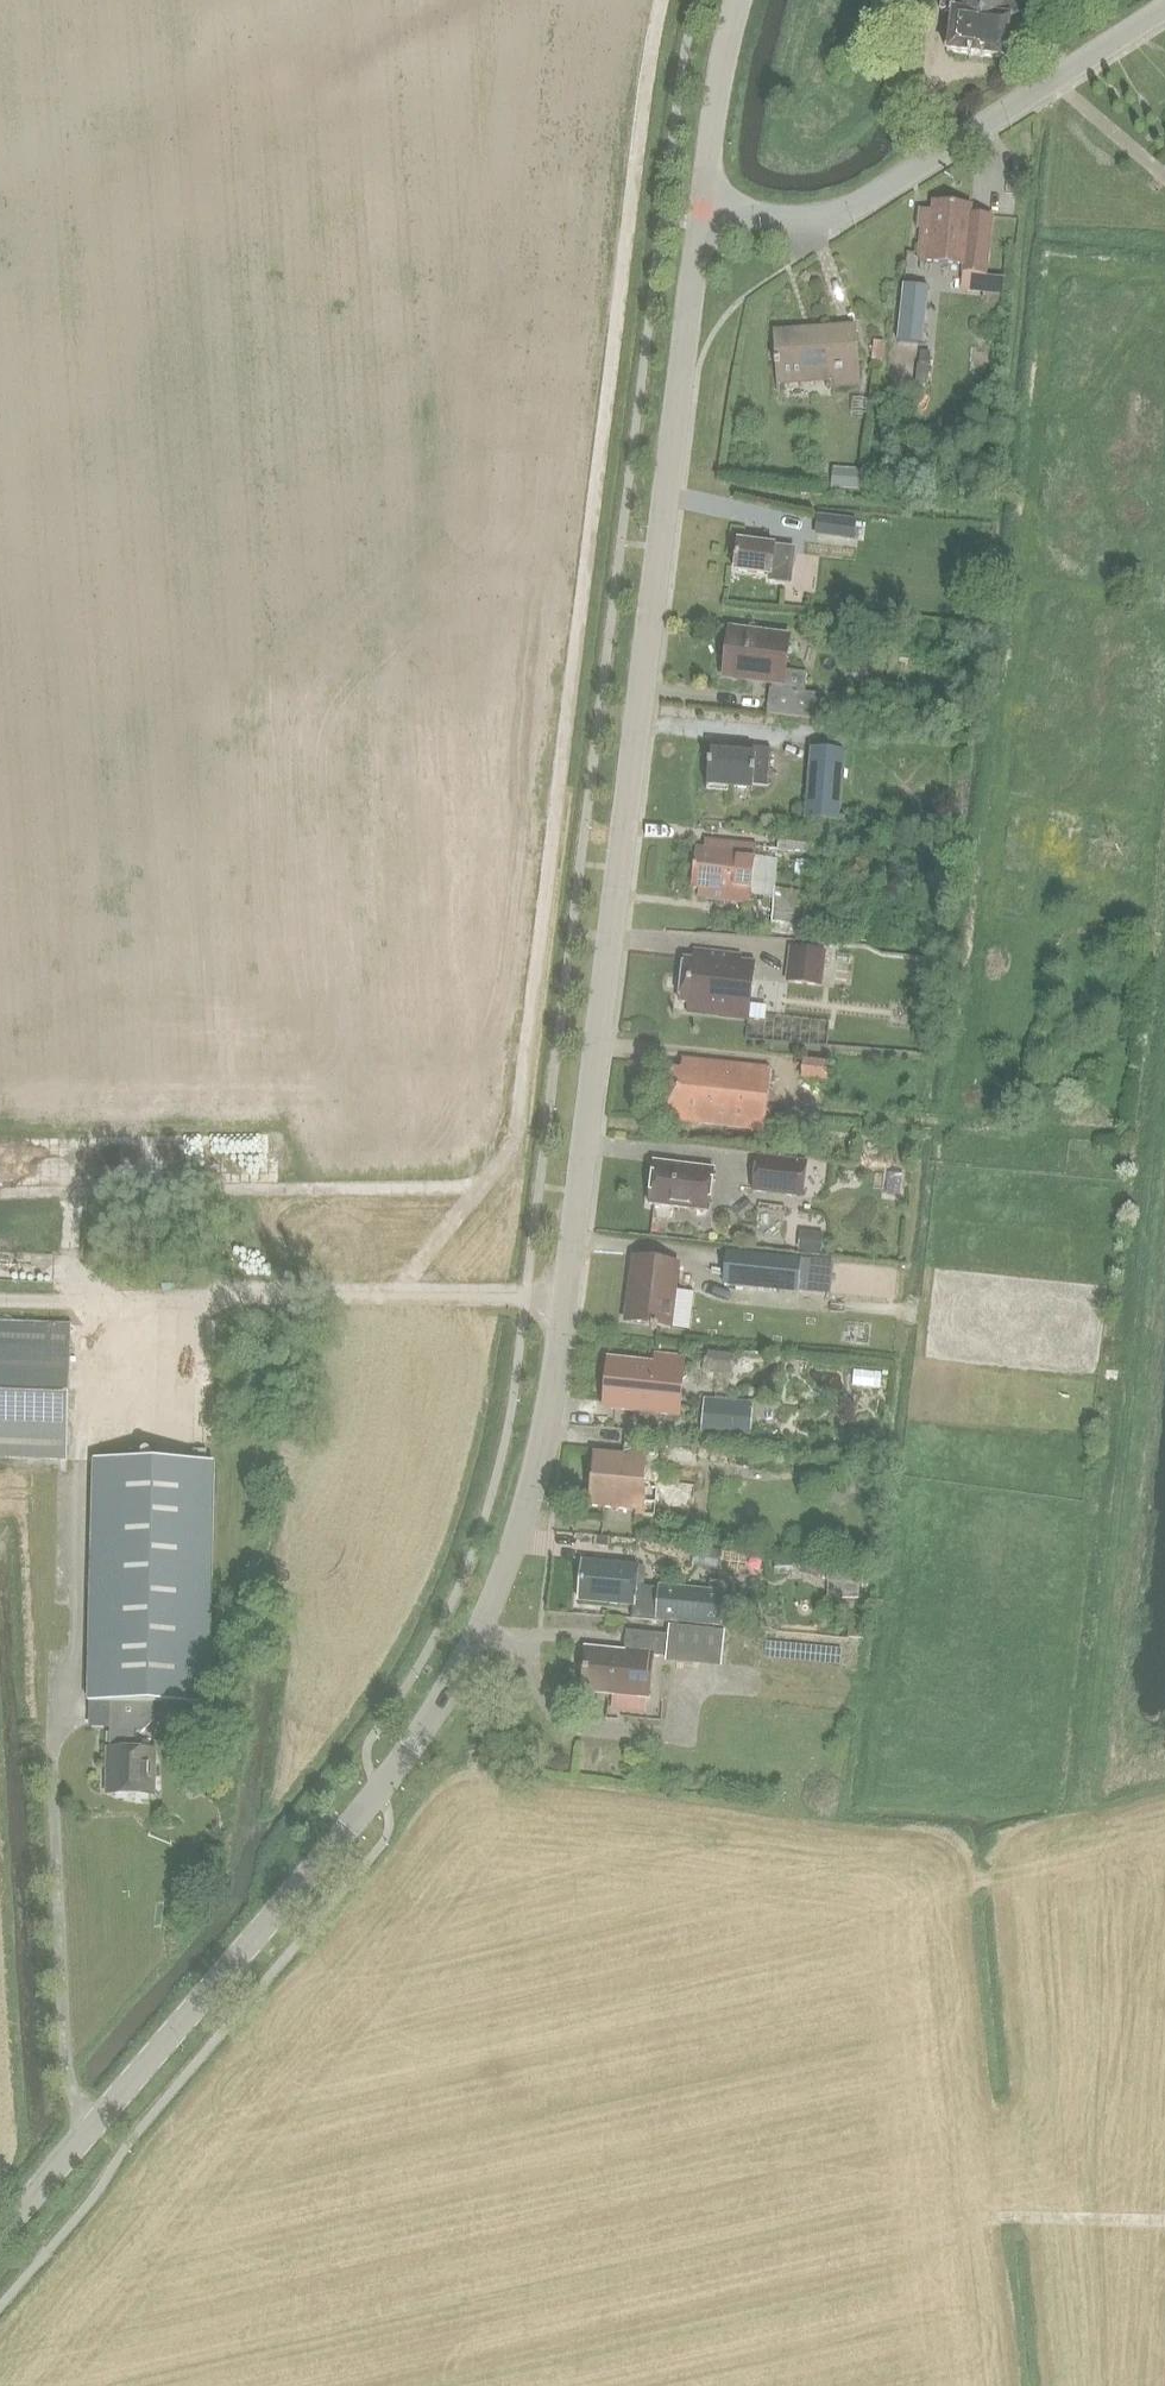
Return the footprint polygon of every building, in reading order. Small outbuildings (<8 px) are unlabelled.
[(1033,0),(943,0),(941,12),(953,13),(948,53),(971,56),(971,57),(984,59),(984,58),(1007,61),(1011,20),(1031,12),(1033,0)] [(922,230),(919,261),(964,266),(963,275),(986,277),(993,218),(971,216),(972,208),(933,204),(932,212),(921,211),(919,229),(922,230)] [(928,287),(905,285),(899,343),(922,346),(928,287)] [(831,388),(875,385),(874,377),(859,378),(855,326),(774,332),(778,376),(830,372),(831,388)] [(864,470),(833,468),(832,490),(863,492),(864,470)] [(856,541),(858,522),(820,518),(818,537),(856,541)] [(771,576),(771,583),(794,586),(798,550),(737,543),(734,572),(771,576)] [(818,696),(807,695),(809,676),(786,673),(790,638),(729,630),(723,676),(749,679),(750,675),(762,677),(761,684),(772,685),(772,690),(770,690),(767,715),(815,721),(818,696)] [(768,789),(771,752),(752,750),(752,756),(711,753),(710,762),(708,762),(708,767),(709,767),(707,789),(752,793),(753,787),(768,789)] [(838,823),(843,768),(844,752),(811,750),(805,821),(838,823)] [(825,837),(781,834),(779,850),(824,853),(825,837)] [(750,905),(757,846),(704,841),(704,850),(695,849),(691,889),(699,890),(698,899),(750,905)] [(811,893),(775,890),(771,934),(781,935),(781,933),(791,934),(791,925),(808,926),(811,893)] [(824,950),(794,946),(790,982),(820,985),(824,950)] [(689,1004),(688,1014),(748,1021),(755,965),(740,963),(741,957),(694,952),(693,961),(684,960),(679,1003),(689,1004)] [(764,1132),(771,1073),(769,1069),(681,1060),(680,1071),(672,1070),(667,1112),(675,1113),(674,1122),(764,1132)] [(828,1083),(829,1064),(804,1061),(802,1081),(828,1083)] [(806,1200),(810,1165),(758,1159),(754,1194),(806,1200)] [(650,1207),(710,1214),(715,1171),(655,1164),(650,1207)] [(807,1233),(805,1252),(820,1254),(822,1235),(807,1233)] [(830,1295),(833,1264),(833,1263),(727,1253),(723,1286),(798,1293),(798,1292),(830,1295)] [(634,1259),(631,1282),(639,1283),(634,1328),(672,1333),(690,1335),(695,1293),(676,1291),(679,1265),(634,1259)] [(67,1461),(71,1327),(0,1325),(0,1459),(67,1461)] [(709,1367),(735,1372),(738,1353),(712,1348),(709,1367)] [(609,1360),(604,1403),(619,1405),(618,1411),(679,1417),(684,1359),(656,1356),(655,1365),(609,1360)] [(756,1432),(756,1398),(705,1398),(705,1432),(756,1432)] [(664,1494),(667,1447),(625,1443),(623,1456),(593,1453),(587,1507),(636,1510),(636,1519),(691,1523),(692,1511),(673,1510),(674,1494),(664,1494)] [(215,1465),(96,1462),(90,1705),(111,1706),(109,1796),(154,1797),(155,1752),(137,1752),(138,1735),(143,1735),(155,1724),(156,1706),(210,1707),(215,1465)] [(597,1538),(597,1548),(608,1549),(609,1539),(597,1538)] [(696,1551),(694,1568),(720,1571),(722,1554),(696,1551)] [(660,1590),(639,1589),(636,1589),(638,1567),(582,1562),(579,1602),(634,1608),(633,1622),(659,1624),(659,1620),(720,1626),(723,1595),(660,1589),(660,1590)] [(831,1596),(862,1596),(862,1575),(831,1574),(831,1596)] [(646,1699),(650,1656),(666,1658),(666,1663),(722,1668),(725,1631),(669,1626),(668,1637),(627,1632),(624,1654),(586,1650),(582,1693),(646,1699)]
